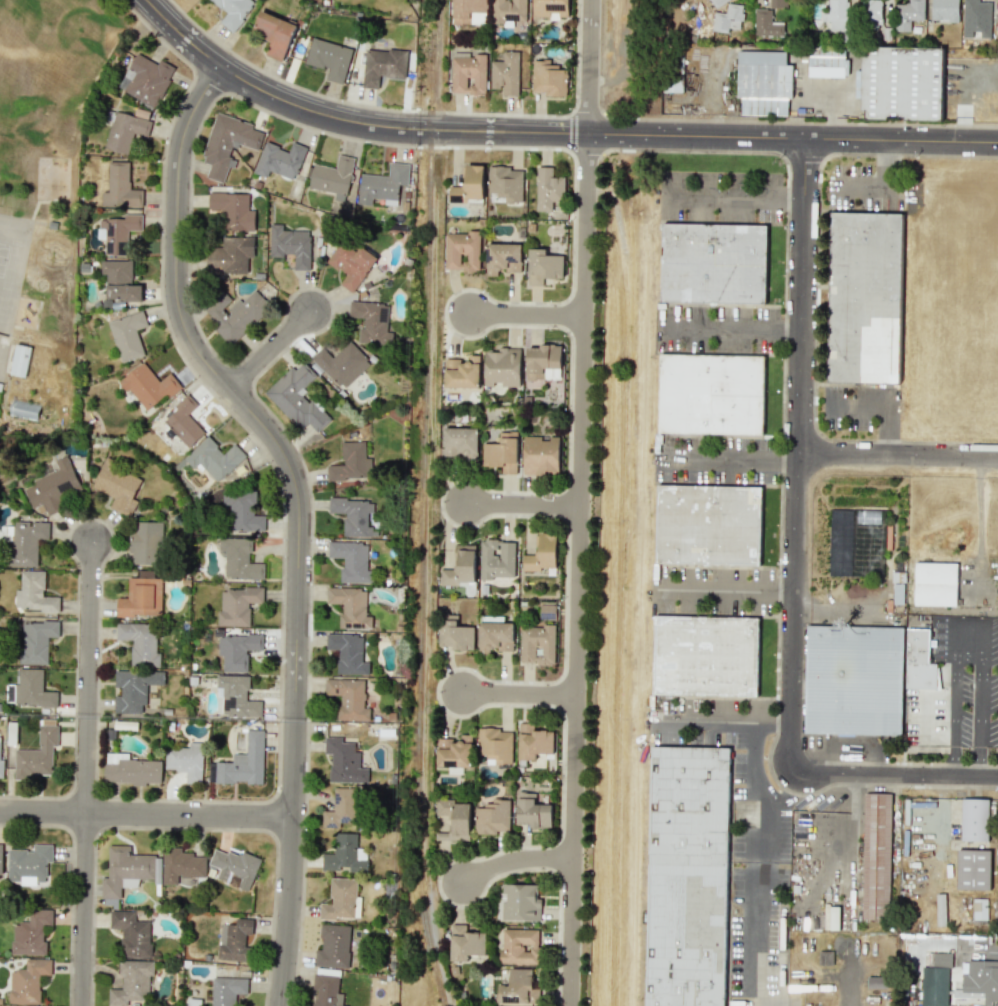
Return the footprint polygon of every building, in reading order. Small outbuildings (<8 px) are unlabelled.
[(219,22),(232,32),(255,3),(252,0),(210,0),(226,13),(219,22)] [(452,24),(485,25),(486,0),(453,0),(452,24)] [(526,0),(492,0),(491,25),(512,26),(512,21),(526,21),(526,0)] [(532,17),(568,18),(569,0),(533,0),(532,17)] [(715,8),(729,0),(710,0),(715,8)] [(821,13),(822,22),(829,22),(829,31),(847,31),(846,0),(828,0),(828,13),(821,13)] [(863,27),(880,28),(881,0),(863,0),(863,27)] [(924,0),(909,0),(909,4),(896,4),(895,31),(910,32),(910,20),(923,21),(924,0)] [(931,21),(957,21),(958,0),(931,0),(931,21)] [(711,31),(728,33),(728,28),(740,30),(743,5),(727,3),(726,13),(714,12),(711,31)] [(784,22),(771,22),(771,9),(755,9),(754,36),(784,37),(784,22)] [(297,26),(260,10),(251,32),(271,42),(265,55),(281,62),(297,26)] [(352,48),(311,38),(305,63),(329,69),(326,79),(343,83),(352,48)] [(943,48),(862,47),(861,111),(865,111),(865,120),(942,121),(943,48)] [(362,87),(378,89),(379,77),(404,79),(407,52),(366,48),(362,87)] [(807,76),(846,77),(847,50),(808,49),(807,76)] [(518,96),(519,52),(503,51),(503,61),(491,61),(490,88),(502,89),(502,95),(518,96)] [(792,65),(785,65),(786,52),(738,51),(737,98),(741,98),(741,115),(787,116),(787,98),(792,98),(792,65)] [(486,55),(468,55),(468,53),(452,52),(451,94),(485,94),(486,55)] [(117,88),(156,108),(176,68),(159,59),(157,64),(135,53),(117,88)] [(532,60),(532,92),(544,92),(544,96),(567,97),(567,66),(549,66),(549,61),(532,60)] [(105,149),(128,154),(133,133),(147,137),(151,121),(147,120),(149,111),(136,108),(134,115),(114,110),(105,149)] [(258,151),(263,133),(251,129),(253,123),(215,113),(201,162),(210,165),(206,178),(223,183),(228,167),(233,168),(236,159),(228,157),(232,144),(258,151)] [(253,173),(267,178),(269,172),(294,180),(306,147),(292,142),(289,151),(264,142),(253,173)] [(308,189),(334,193),(333,199),(346,201),(354,158),(338,155),(335,168),(312,164),(308,189)] [(128,162),(108,162),(109,192),(102,192),(102,205),(142,204),(142,189),(128,189),(128,162)] [(360,174),(358,205),(371,205),(372,198),(384,199),(384,204),(397,205),(398,185),(408,185),(409,164),(389,163),(388,176),(360,174)] [(484,165),(466,164),(465,186),(449,185),(449,202),(466,203),(466,198),(483,199),(484,165)] [(522,169),(510,169),(510,167),(488,166),(488,194),(504,195),(504,202),(521,202),(522,169)] [(536,211),(552,211),(552,201),(563,201),(564,177),(552,177),(552,167),(537,166),(536,211)] [(248,194),(208,193),(208,209),(222,209),(221,230),(254,231),(254,211),(248,210),(248,194)] [(829,211),(899,211),(895,382),(826,381),(829,211)] [(104,254),(127,255),(127,230),(141,230),(141,214),(123,214),(123,219),(98,219),(97,239),(105,239),(104,254)] [(269,255),(294,256),(293,270),(309,270),(310,231),(282,231),(282,224),(270,224),(269,255)] [(661,224),(765,224),(763,302),(658,302),(661,224)] [(445,270),(479,270),(480,233),(446,232),(445,270)] [(222,237),(222,247),(207,247),(207,274),(249,274),(250,257),(253,257),(253,237),(222,237)] [(376,256),(359,246),(357,249),(340,239),(326,263),(345,274),(339,285),(354,294),(376,256)] [(486,276),(498,276),(498,271),(521,271),(521,244),(487,243),(486,276)] [(546,249),(529,248),(528,285),(543,286),(543,278),(563,279),(563,255),(546,255),(546,249)] [(101,260),(101,274),(106,274),(106,300),(142,300),(142,285),(131,285),(132,261),(101,260)] [(224,289),(200,310),(231,344),(271,308),(254,290),(238,305),(224,289)] [(388,303),(349,302),(348,317),(363,318),(363,328),(359,327),(358,343),(392,344),(393,332),(387,332),(388,303)] [(120,363),(144,356),(137,329),(147,327),(143,312),(109,320),(120,363)] [(342,390),(370,363),(349,341),(332,358),(322,347),(311,357),(342,390)] [(10,375),(26,377),(29,346),(13,345),(10,375)] [(526,346),(526,380),(561,379),(560,345),(526,346)] [(484,386),(519,386),(520,348),(497,347),(497,351),(484,351),(484,386)] [(445,360),(445,387),(479,388),(480,355),(467,355),(467,360),(445,360)] [(658,355),(762,355),(760,432),(656,432),(658,355)] [(181,388),(170,373),(158,382),(143,362),(117,381),(126,392),(129,389),(145,411),(166,395),(168,397),(181,388)] [(318,377),(303,362),(294,370),(291,366),(264,392),(300,430),(308,423),(317,433),(330,421),(302,391),(318,377)] [(162,419),(187,448),(204,433),(187,414),(197,405),(188,396),(162,419)] [(8,414),(35,421),(39,406),(11,399),(8,414)] [(443,455),(465,455),(465,460),(478,461),(478,428),(444,428),(443,455)] [(482,443),(482,467),(501,466),(502,474),(517,474),(516,432),(499,432),(499,443),(482,443)] [(214,485),(245,456),(234,444),(224,453),(208,436),(187,456),(214,485)] [(523,474),(545,475),(545,471),(559,472),(559,436),(523,436),(523,474)] [(364,441),(341,442),(342,465),(326,465),(327,481),(372,480),(371,457),(365,457),(364,441)] [(82,492),(67,455),(54,461),(58,470),(30,481),(32,485),(25,488),(37,517),(57,508),(55,503),(82,492)] [(92,488),(114,497),(109,508),(130,516),(137,500),(134,499),(143,478),(104,461),(92,488)] [(653,486),(760,486),(757,566),(653,565),(653,486)] [(221,504),(255,509),(257,492),(224,487),(221,504)] [(343,536),(372,536),(373,500),(329,499),(328,513),(344,513),(343,536)] [(265,531),(265,514),(230,513),(230,531),(265,531)] [(163,522),(130,521),(129,564),(162,565),(163,522)] [(37,541),(48,541),(49,522),(14,522),(14,526),(0,526),(0,541),(10,541),(9,566),(37,567),(37,541)] [(556,570),(557,533),(539,533),(539,554),(523,553),(522,569),(556,570)] [(224,578),(264,578),(264,563),(250,563),(250,538),(219,538),(219,550),(224,550),(224,578)] [(515,543),(497,542),(497,539),(480,539),(480,578),(514,579),(515,543)] [(341,582),(367,582),(367,543),(328,542),(328,558),(341,558),(341,582)] [(440,585),(459,585),(459,582),(474,583),(475,545),(455,544),(454,568),(441,568),(440,585)] [(957,563),(914,562),(913,605),(957,606),(957,563)] [(59,610),(59,597),(44,596),(44,571),(21,570),(20,590),(15,589),(15,609),(59,610)] [(162,578),(128,577),(127,598),(117,598),(116,615),(160,616),(162,578)] [(263,588),(219,588),(219,626),(249,626),(249,603),(263,603),(263,588)] [(340,629),(371,629),(372,616),(365,616),(366,589),(327,588),(326,603),(340,604),(340,629)] [(457,615),(439,615),(440,646),(452,646),(452,650),(474,650),(473,626),(457,627),(457,615)] [(653,616),(754,616),(752,694),(650,693),(653,616)] [(59,637),(58,622),(20,623),(21,665),(48,664),(47,637),(59,637)] [(513,623),(479,622),(478,653),(491,653),(491,650),(513,651),(513,623)] [(116,639),(131,640),(131,666),(160,666),(160,652),(156,652),(156,623),(116,623),(116,639)] [(554,663),(555,626),(520,626),(520,663),(554,663)] [(813,628),(811,733),(904,735),(906,630),(813,628)] [(905,689),(935,689),(935,664),(928,664),(928,629),(905,629),(905,689)] [(325,649),(337,649),(337,674),(368,675),(369,662),(362,662),(362,635),(326,634),(325,649)] [(247,672),(247,650),(263,650),(263,635),(218,635),(218,655),(223,655),(223,672),(247,672)] [(57,705),(57,692),(42,691),(42,669),(19,669),(19,685),(6,685),(5,705),(57,705)] [(141,713),(142,705),(146,705),(147,684),(164,685),(164,672),(115,670),(114,687),(121,687),(120,696),(114,695),(114,713),(141,713)] [(248,675),(216,675),(216,698),(222,698),(222,715),(260,716),(261,701),(248,700),(248,675)] [(364,680),(324,679),(324,695),(338,695),(338,720),(369,720),(369,708),(363,708),(364,680)] [(518,760),(535,760),(535,754),(552,754),(553,731),(533,730),(533,723),(518,723),(518,760)] [(57,747),(58,726),(39,726),(38,750),(15,749),(14,776),(52,777),(53,746),(57,747)] [(512,764),(512,731),(500,731),(500,727),(477,728),(478,755),(486,755),(486,764),(512,764)] [(215,783),(262,784),(264,730),(247,730),(246,754),(232,754),(232,762),(215,762),(215,783)] [(437,740),(437,767),(471,766),(471,734),(459,735),(459,739),(437,740)] [(330,782),(367,783),(367,768),(359,768),(359,751),(353,751),(353,743),(342,742),(342,737),(324,737),(324,754),(330,754),(330,782)] [(186,783),(202,783),(202,742),(189,742),(189,748),(165,748),(165,771),(186,771),(186,783)] [(727,747),(721,1005),(643,1005),(648,747),(727,747)] [(161,760),(128,760),(128,753),(105,753),(104,783),(161,783),(161,760)] [(357,788),(334,788),(333,811),(322,811),(322,827),(341,827),(341,822),(356,823),(357,788)] [(551,804),(535,804),(535,792),(517,792),(517,826),(551,827),(551,804)] [(891,794),(863,794),(861,919),(889,919),(891,794)] [(509,831),(509,799),(491,799),(491,806),(475,806),(474,835),(497,835),(497,830),(509,831)] [(988,799),(961,799),(960,841),(987,842),(988,799)] [(435,840),(469,841),(470,801),(436,801),(435,840)] [(357,833),(334,833),(334,854),(322,853),(321,870),(340,871),(340,870),(366,870),(367,851),(357,850),(357,833)] [(7,850),(7,881),(21,882),(21,877),(35,877),(35,882),(46,882),(47,862),(51,862),(52,844),(33,844),(33,850),(7,850)] [(130,855),(130,846),(108,845),(108,878),(102,877),(102,906),(119,906),(119,887),(138,888),(138,879),(154,879),(154,855),(130,855)] [(205,877),(205,855),(181,854),(181,847),(163,847),(162,884),(177,884),(177,877),(205,877)] [(260,858),(241,852),(240,857),(214,848),(208,865),(220,869),(216,880),(249,892),(260,858)] [(989,890),(990,850),(957,849),(956,889),(989,890)] [(319,918),(354,919),(355,878),(330,878),(330,904),(319,903),(319,918)] [(538,921),(539,885),(502,884),(502,893),(496,893),(496,920),(538,921)] [(986,920),(986,899),(971,899),(971,911),(972,911),(972,920),(986,920)] [(823,929),(838,930),(838,907),(824,906),(823,929)] [(52,910),(29,909),(29,923),(12,922),(12,954),(46,954),(46,942),(42,941),(42,925),(52,925),(52,910)] [(150,958),(151,921),(135,920),(135,911),(109,911),(109,928),(121,929),(120,957),(150,958)] [(218,959),(246,961),(247,934),(252,934),(252,919),(235,918),(235,924),(220,923),(218,959)] [(350,925),(321,924),(320,949),(316,949),(315,966),(349,968),(350,925)] [(450,961),(468,962),(468,955),(484,955),(485,933),(465,932),(465,924),(451,924),(450,961)] [(538,930),(501,929),(501,964),(537,964),(538,930)] [(948,966),(951,967),(951,953),(933,952),(932,967),(922,967),(921,1005),(933,1005),(946,1005),(948,966)] [(9,1003),(39,1004),(40,975),(51,975),(51,959),(26,958),(25,970),(10,970),(9,1003)] [(117,1005),(128,1005),(128,1000),(148,1001),(149,976),(153,976),(153,961),(120,960),(119,989),(108,988),(108,1005),(117,1005)] [(992,967),(992,961),(961,961),(961,992),(983,992),(983,1003),(997,1003),(997,967),(992,967)] [(534,969),(509,968),(509,986),(497,986),(497,1003),(533,1004),(534,969)] [(313,974),(312,990),(314,991),(313,1005),(347,1005),(348,1004),(342,1004),(343,993),(337,993),(339,976),(313,974)] [(886,988),(886,976),(866,977),(867,988),(886,988)] [(235,993),(247,994),(247,978),(212,977),(211,1005),(234,1005),(235,993)]
